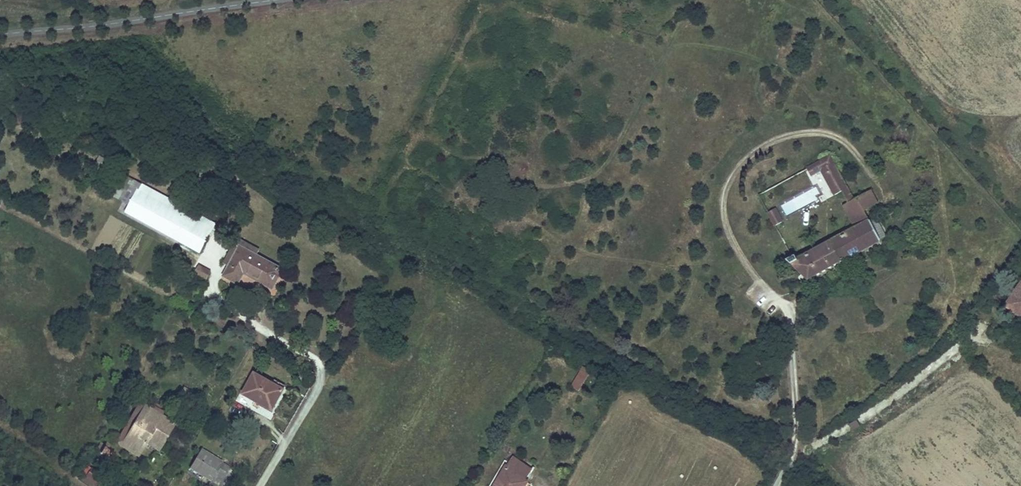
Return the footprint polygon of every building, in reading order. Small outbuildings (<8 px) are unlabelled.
[(846,188),(853,200),(857,198),(834,154),(811,166),(814,172),(825,166),(839,191),(846,188)] [(853,200),(846,204),(858,226),(871,220),(865,209),(881,201),(875,188),(857,198),(853,200)] [(176,240),(188,219),(141,192),(128,213),(176,240)] [(778,206),(772,210),(779,223),(785,220),(778,206)] [(188,219),(218,236),(221,230),(192,213),(188,219)] [(218,236),(188,219),(176,240),(206,257),(218,236)] [(872,222),(871,220),(858,226),(799,258),(795,254),(788,259),(807,280),(885,238),(880,229),(883,227),(879,219),(872,222)] [(245,245),(231,270),(236,272),(247,254),(261,262),(265,255),(245,245)] [(251,280),(278,295),(288,277),(261,262),(247,254),(236,272),(231,282),(245,289),(251,280)] [(201,265),(197,273),(203,276),(206,268),(201,265)] [(206,268),(203,276),(207,278),(211,271),(206,268)] [(1007,304),(1020,314),(1020,284),(1007,304)] [(590,370),(581,365),(570,385),(580,390),(590,370)] [(281,388),(253,372),(241,391),(269,408),(281,388)] [(127,425),(131,428),(144,408),(139,405),(127,425)] [(131,428),(120,445),(138,456),(144,446),(150,436),(163,445),(174,427),(144,408),(131,428)] [(115,444),(113,447),(117,450),(120,445),(131,428),(127,425),(115,444)] [(163,445),(150,436),(144,446),(157,454),(163,445)] [(116,452),(112,449),(113,447),(115,444),(109,441),(107,444),(103,441),(98,450),(112,459),(116,452)] [(138,456),(120,445),(117,450),(135,461),(138,456)] [(202,448),(189,469),(217,485),(227,485),(237,469),(202,448)] [(495,485),(523,485),(526,481),(523,479),(530,470),(512,458),(506,468),(495,485)] [(489,485),(495,485),(506,468),(502,467),(489,485)] [(79,470),(72,480),(78,484),(85,475),(79,470)] [(78,484),(81,485),(96,485),(98,484),(85,475),(78,484)]
